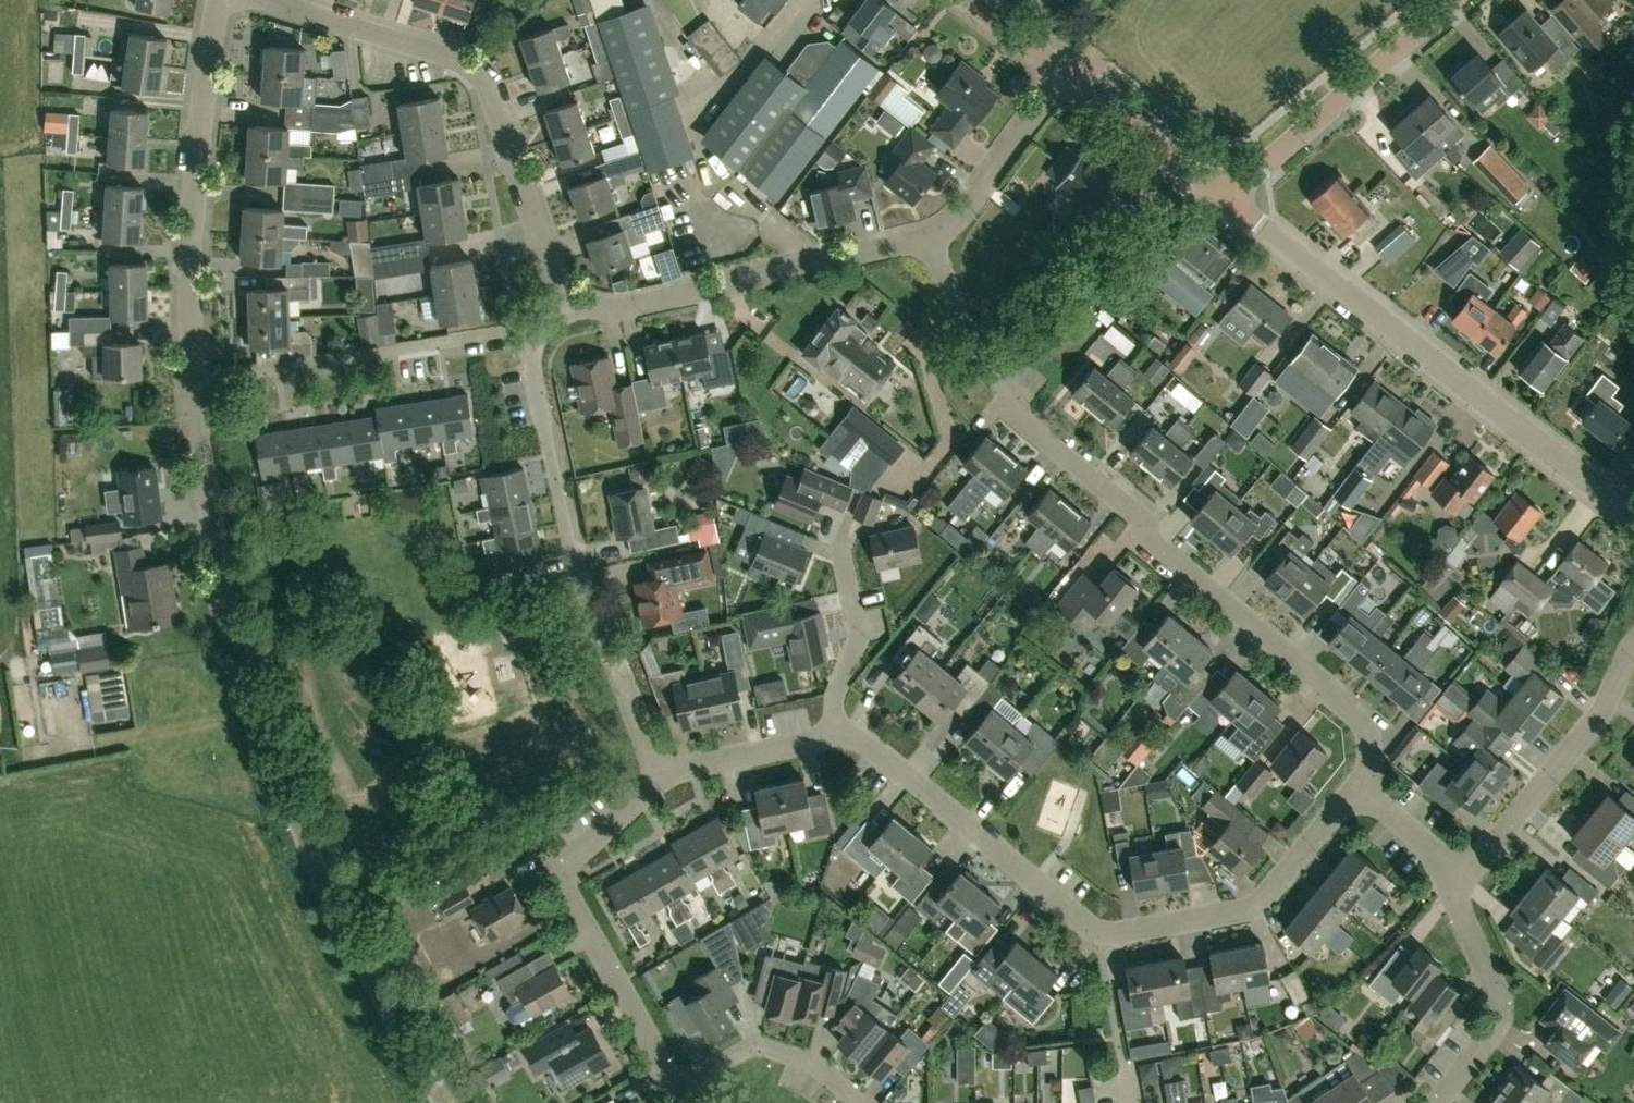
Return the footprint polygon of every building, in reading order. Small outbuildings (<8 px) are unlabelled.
[(129,4),(132,7),(140,8),(140,5),(170,11),(172,0),(127,0),(129,4)] [(444,0),(415,0),(414,3),(441,11),(444,0)] [(441,11),(468,19),(474,0),(444,0),(441,11)] [(591,0),(574,0),(579,15),(594,9),(591,0)] [(738,4),(758,19),(765,24),(785,0),(741,0),(738,4)] [(886,64),(892,55),(888,52),(890,49),(883,45),(896,29),(886,22),(896,10),(884,0),(866,0),(851,19),(866,31),(858,42),(886,64)] [(1607,36),(1592,18),(1612,1),(1612,0),(1562,0),(1552,8),(1590,51),(1607,36)] [(630,112),(636,132),(649,170),(695,155),(675,94),(680,93),(650,3),(599,20),(618,76),(624,94),(630,112)] [(1529,68),(1543,56),(1554,69),(1580,47),(1551,15),(1540,25),(1527,10),(1500,34),(1529,68)] [(742,58),(709,18),(687,36),(721,76),(742,58)] [(605,40),(598,20),(585,25),(591,44),(605,40)] [(562,54),(557,39),(573,34),(569,22),(521,38),(530,65),(562,54)] [(430,42),(448,34),(444,25),(426,33),(430,42)] [(447,45),(462,49),(466,35),(451,31),(447,45)] [(76,33),(74,56),(85,56),(87,34),(76,33)] [(132,34),(128,59),(164,65),(167,39),(132,34)] [(779,196),(862,88),(868,93),(884,72),(842,39),(836,47),(829,41),(808,43),(786,71),(766,56),(702,137),(779,196)] [(610,57),(605,40),(591,44),(597,61),(610,57)] [(267,46),(265,73),(303,76),(305,49),(267,46)] [(349,76),(346,49),(332,51),(335,78),(349,76)] [(1502,101),(1524,82),(1504,58),(1492,69),(1478,53),(1450,77),(1473,104),(1491,88),(1502,101)] [(571,80),(562,54),(530,65),(539,91),(571,80)] [(84,73),(85,56),(74,56),(73,72),(71,92),(103,95),(104,81),(86,79),(87,73),(84,73)] [(610,57),(597,61),(591,63),(598,83),(618,76),(610,57)] [(160,91),(164,65),(128,59),(124,85),(160,91)] [(937,93),(951,105),(932,129),(952,145),(971,120),(974,123),(997,94),(976,77),(978,74),(962,61),(937,93)] [(301,102),(303,76),(265,73),(263,99),(301,102)] [(895,102),(891,106),(920,133),(934,118),(917,102),(922,98),(900,78),(886,93),(895,102)] [(630,112),(624,94),(610,99),(616,117),(630,112)] [(1456,123),(1431,94),(1424,100),(1420,95),(1407,106),(1445,150),(1454,162),(1462,155),(1452,143),(1462,135),(1454,125),(1456,123)] [(352,100),(355,119),(356,128),(372,126),(369,95),(352,97),(352,100)] [(399,104),(404,133),(445,127),(440,97),(399,104)] [(355,119),(352,100),(349,99),(349,100),(340,105),(313,102),(312,116),(355,119)] [(546,111),(554,137),(587,127),(578,100),(546,111)] [(1415,175),(1435,157),(1445,150),(1407,106),(1395,116),(1400,121),(1392,129),(1406,145),(1396,153),(1415,175)] [(113,109),(111,135),(147,138),(149,111),(113,109)] [(636,132),(630,112),(616,117),(623,137),(636,132)] [(70,113),(68,132),(79,133),(81,114),(70,113)] [(356,128),(355,119),(312,116),(311,130),(339,132),(340,118),(354,119),(356,128)] [(251,125),(249,152),(288,154),(304,155),(312,155),(312,144),(289,142),(289,128),(251,125)] [(449,153),(445,127),(404,133),(408,160),(449,153)] [(596,153),(587,127),(554,137),(563,164),(596,153)] [(912,128),(896,149),(881,168),(890,175),(885,181),(913,203),(936,174),(921,162),(934,145),(912,128)] [(78,153),(79,133),(68,132),(67,152),(78,153)] [(145,165),(147,138),(111,135),(109,162),(145,165)] [(847,151),(833,139),(825,150),(840,161),(847,151)] [(1089,246),(1111,231),(1095,218),(1114,194),(1122,183),(1082,153),(1080,155),(1068,146),(1047,174),(1059,183),(1056,186),(1057,187),(1057,188),(1082,207),(1066,228),(1089,246)] [(1490,148),(1475,163),(1514,203),(1529,188),(1490,148)] [(581,216),(617,203),(612,187),(627,182),(625,175),(647,167),(641,150),(596,165),(600,177),(571,187),(581,216)] [(303,168),(304,155),(288,154),(249,152),(248,179),(286,181),(287,167),(303,168)] [(1422,170),(1429,185),(1454,174),(1447,159),(1422,170)] [(360,164),(363,181),(394,176),(391,160),(360,164)] [(866,166),(839,172),(842,183),(812,191),(820,225),(856,216),(851,198),(872,193),(866,166)] [(1324,187),(1310,200),(1340,236),(1347,230),(1358,243),(1380,224),(1338,175),(1324,187)] [(396,191),(394,176),(363,181),(366,196),(396,191)] [(459,177),(419,184),(418,184),(423,212),(464,206),(459,177)] [(336,184),(308,182),(307,197),(335,198),(336,184)] [(107,185),(106,211),(142,214),(144,187),(107,185)] [(75,189),(64,189),(60,189),(60,196),(63,196),(62,208),(73,209),(75,189)] [(334,213),(335,198),(307,197),(306,211),(334,213)] [(614,232),(589,241),(599,270),(634,258),(630,245),(648,239),(644,228),(665,221),(659,203),(610,220),(614,232)] [(468,234),(464,206),(423,212),(427,237),(428,240),(468,234)] [(283,223),(284,210),(284,209),(283,209),(246,207),(244,233),(282,236),(307,238),(308,225),(283,223)] [(71,229),(73,209),(62,208),(62,211),(48,209),(49,247),(63,246),(63,237),(58,237),(58,229),(61,229),(61,228),(71,229)] [(140,240),(142,214),(106,211),(104,237),(140,240)] [(368,239),(366,218),(349,220),(351,240),(368,239)] [(1195,219),(1166,255),(1155,245),(1138,266),(1167,290),(1165,294),(1177,304),(1180,300),(1197,314),(1214,292),(1207,287),(1235,252),(1195,219)] [(1374,246),(1389,263),(1416,240),(1402,222),(1374,246)] [(1499,252),(1518,269),(1540,246),(1521,228),(1499,252)] [(281,263),(282,236),(244,233),(242,260),(281,263)] [(429,253),(428,240),(427,237),(371,247),(373,263),(429,253)] [(373,263),(371,247),(371,242),(350,241),(356,277),(375,277),(373,263)] [(1460,247),(1439,266),(1457,279),(1473,257),(1460,247)] [(432,269),(431,266),(429,253),(373,263),(375,277),(376,278),(432,269)] [(431,266),(432,269),(436,294),(477,288),(472,259),(431,266)] [(331,276),(331,262),(330,261),(302,261),(302,276),(310,276),(331,276)] [(111,263),(112,290),(148,290),(148,263),(111,263)] [(58,270),(56,290),(67,291),(69,271),(58,270)] [(1495,308),(1484,300),(1491,289),(1471,273),(1452,298),(1462,306),(1452,318),(1461,325),(1460,330),(1468,336),(1474,335),(1495,308)] [(310,299),(310,276),(302,276),(266,276),(266,288),(249,289),(249,294),(242,293),(243,312),(250,312),(251,316),(290,314),(289,299),(310,299)] [(1129,301),(1105,279),(1094,291),(1118,313),(1129,301)] [(1229,311),(1269,342),(1291,315),(1250,283),(1229,311)] [(481,316),(477,288),(436,294),(440,322),(481,316)] [(66,310),(67,291),(56,290),(51,289),(52,310),(55,310),(55,309),(66,310)] [(149,316),(148,290),(112,290),(112,317),(149,316)] [(1553,299),(1540,317),(1551,326),(1565,308),(1553,299)] [(377,303),(378,314),(381,334),(382,344),(397,342),(396,332),(398,332),(393,301),(377,303)] [(1506,317),(1495,308),(1474,335),(1496,352),(1517,325),(1516,325),(1526,310),(1517,303),(1506,317)] [(896,364),(864,338),(867,334),(854,324),(856,321),(838,307),(802,352),(821,367),(823,365),(867,400),(896,364)] [(880,321),(868,311),(860,321),(873,331),(880,321)] [(307,330),(304,330),(290,330),(290,314),(251,316),(251,322),(243,323),(244,342),(252,343),(252,346),(265,345),(266,357),(312,355),(311,334),(307,330)] [(381,334),(378,314),(368,315),(370,335),(381,334)] [(111,317),(106,317),(70,319),(70,330),(111,330),(111,317)] [(1565,322),(1548,343),(1543,339),(1518,370),(1543,389),(1584,337),(1565,322)] [(111,330),(107,331),(70,330),(70,345),(84,345),(85,355),(93,355),(93,376),(141,375),(140,343),(112,343),(111,330)] [(705,332),(674,339),(682,377),(703,373),(706,387),(735,381),(728,349),(709,353),(705,332)] [(1276,380),(1321,415),(1357,368),(1313,333),(1276,380)] [(682,377),(674,339),(645,345),(652,377),(633,381),(639,411),(668,405),(663,381),(682,377)] [(609,356),(573,364),(583,412),(611,406),(619,446),(645,440),(633,385),(616,389),(609,356)] [(1093,409),(1130,365),(1121,357),(1106,374),(1094,365),(1072,392),(1093,409)] [(1257,361),(1239,384),(1254,396),(1272,373),(1257,361)] [(1138,371),(1130,365),(1093,409),(1113,426),(1136,399),(1123,389),(1138,371)] [(1628,420),(1618,412),(1624,403),(1612,394),(1619,385),(1603,372),(1585,394),(1595,402),(1582,420),(1611,442),(1628,420)] [(1375,441),(1405,405),(1374,381),(1352,409),(1363,418),(1357,427),(1375,441)] [(475,436),(468,393),(437,398),(443,440),(446,453),(458,451),(456,440),(458,440),(458,437),(474,435),(474,437),(475,436)] [(443,440),(437,398),(407,403),(414,444),(414,447),(428,444),(427,442),(443,440)] [(397,446),(414,444),(407,403),(376,407),(377,415),(383,457),(385,463),(398,461),(396,449),(397,449),(397,446)] [(1416,413),(1405,405),(1375,441),(1361,459),(1376,471),(1391,454),(1405,464),(1437,424),(1418,410),(1416,413)] [(383,457),(377,415),(347,420),(353,461),(354,464),(368,462),(368,459),(383,457)] [(1307,459),(1331,428),(1315,415),(1291,447),(1307,459)] [(1150,468),(1185,426),(1177,419),(1165,434),(1153,424),(1130,451),(1150,468)] [(337,463),(353,461),(347,420),(317,425),(324,466),(326,480),(338,478),(336,467),(338,467),(337,463)] [(324,466),(317,425),(287,429),(294,471),(294,473),(307,471),(307,468),(324,466)] [(849,425),(831,449),(857,470),(876,446),(849,425)] [(1193,458),(1181,448),(1194,433),(1185,426),(1150,468),(1171,485),(1193,459),(1203,467),(1226,440),(1215,431),(1193,458)] [(294,471),(287,429),(256,434),(263,478),(277,475),(277,473),(294,471)] [(956,513),(970,496),(1007,452),(987,435),(964,462),(976,472),(955,497),(948,506),(956,513)] [(1434,450),(1414,475),(1431,488),(1450,463),(1434,450)] [(1005,496),(1028,469),(1007,452),(970,496),(956,513),(964,520),(993,485),(1005,496)] [(1468,496),(1473,500),(1494,474),(1470,455),(1450,479),(1445,475),(1432,491),(1455,509),(1462,501),(1463,502),(1468,496)] [(1314,495),(1340,475),(1328,460),(1303,480),(1314,495)] [(119,472),(126,522),(162,516),(155,467),(119,472)] [(488,492),(491,506),(531,497),(524,467),(481,476),(485,492),(488,492)] [(1350,508),(1371,480),(1354,467),(1333,494),(1350,508)] [(1241,498),(1222,483),(1226,477),(1216,468),(1190,500),(1199,508),(1191,519),(1211,536),(1236,506),(1235,505),(1241,498)] [(852,486),(819,473),(814,486),(787,475),(775,505),(811,520),(820,499),(843,509),(852,486)] [(612,493),(620,536),(631,534),(634,551),(681,541),(677,523),(653,528),(644,486),(612,493)] [(1034,548),(1072,504),(1051,486),(1027,515),(1039,525),(1026,541),(1034,548)] [(874,524),(884,499),(863,490),(853,516),(874,524)] [(1511,532),(1505,540),(1520,552),(1527,542),(1520,537),(1542,510),(1517,491),(1495,518),(1511,532)] [(497,535),(537,527),(531,497),(491,506),(488,507),(488,508),(478,510),(480,522),(490,520),(491,522),(494,521),(497,535)] [(1092,521),(1072,504),(1034,548),(1043,555),(1055,540),(1067,550),(1092,521)] [(1266,510),(1260,516),(1250,508),(1246,513),(1236,506),(1211,536),(1231,552),(1249,530),(1259,538),(1276,518),(1266,510)] [(752,511),(746,525),(733,555),(753,563),(795,580),(808,550),(774,536),(780,523),(752,511)] [(723,518),(705,519),(706,548),(724,546),(723,518)] [(86,524),(87,540),(123,536),(121,519),(86,524)] [(971,558),(980,548),(950,521),(941,532),(971,558)] [(878,567),(921,558),(915,526),(872,535),(878,567)] [(501,568),(544,559),(537,527),(497,535),(494,536),(494,538),(484,540),(486,552),(497,550),(497,552),(500,551),(504,566),(501,567),(501,568)] [(1301,557),(1305,552),(1314,541),(1304,532),(1300,537),(1290,529),(1273,549),(1283,557),(1265,580),(1286,597),(1311,566),(1310,565),(1301,557)] [(1445,559),(1456,568),(1468,553),(1466,551),(1471,544),(1462,537),(1445,559)] [(1579,539),(1552,575),(1580,597),(1608,561),(1579,539)] [(143,546),(117,551),(130,628),(180,620),(170,563),(146,567),(143,546)] [(683,615),(677,586),(713,578),(707,550),(650,562),(654,579),(636,583),(645,623),(683,615)] [(1334,599),(1353,576),(1342,567),(1337,574),(1317,557),(1310,565),(1311,566),(1286,597),(1305,613),(1324,591),(1334,599)] [(1507,610),(1535,574),(1518,561),(1490,597),(1507,610)] [(1083,626),(1095,611),(1109,622),(1137,587),(1114,568),(1099,585),(1085,573),(1058,605),(1083,626)] [(1552,588),(1535,574),(1507,610),(1508,611),(1514,604),(1529,616),(1552,588)] [(1438,600),(1464,624),(1480,607),(1454,583),(1438,600)] [(825,630),(821,611),(796,616),(792,601),(743,612),(751,646),(789,638),(795,667),(827,660),(821,631),(825,630)] [(943,641),(925,626),(942,604),(939,601),(920,623),(920,622),(893,656),(904,666),(893,680),(917,700),(944,667),(931,656),(943,641)] [(1349,657),(1386,612),(1377,605),(1369,615),(1358,605),(1351,613),(1348,615),(1328,640),(1349,657)] [(1391,646),(1380,636),(1394,619),(1386,612),(1349,657),(1369,673),(1391,646)] [(1167,663),(1193,632),(1169,613),(1157,628),(1145,618),(1120,648),(1142,665),(1153,651),(1167,663)] [(1599,640),(1615,627),(1608,618),(1592,630),(1599,640)] [(1435,652),(1434,651),(1451,630),(1445,625),(1427,646),(1426,645),(1389,690),(1410,707),(1423,691),(1431,699),(1441,687),(1420,670),(1435,652)] [(722,634),(728,665),(746,661),(739,630),(722,634)] [(109,644),(108,644),(106,631),(77,635),(78,643),(51,647),(55,673),(81,669),(82,672),(113,666),(109,644)] [(1213,649),(1193,632),(1167,663),(1179,673),(1168,687),(1188,704),(1219,667),(1216,665),(1211,672),(1201,663),(1213,649)] [(1389,690),(1426,645),(1418,638),(1403,656),(1391,646),(1369,673),(1389,690)] [(1079,641),(1071,660),(1089,668),(1098,650),(1079,641)] [(1524,681),(1516,691),(1547,717),(1565,695),(1550,682),(1558,672),(1524,644),(1506,666),(1524,681)] [(964,714),(990,682),(1002,667),(989,656),(978,670),(968,662),(956,677),(944,667),(917,700),(940,719),(952,704),(964,714)] [(1234,718),(1260,687),(1238,669),(1231,678),(1219,667),(1188,704),(1201,714),(1208,706),(1218,714),(1222,708),(1234,718)] [(714,721),(704,676),(688,680),(685,668),(650,675),(663,713),(680,709),(684,728),(714,721)] [(117,670),(100,672),(87,674),(93,710),(105,708),(123,706),(117,670)] [(734,670),(704,676),(714,721),(744,715),(734,670)] [(987,757),(1014,726),(1024,714),(1002,696),(1004,693),(990,682),(964,714),(962,716),(975,727),(966,739),(987,757)] [(1282,705),(1260,687),(1234,718),(1241,723),(1229,737),(1255,759),(1256,760),(1258,758),(1286,724),(1275,714),(1282,705)] [(1547,717),(1516,691),(1505,705),(1487,690),(1470,710),(1476,716),(1510,744),(1518,735),(1527,742),(1547,717)] [(1179,730),(1187,722),(1165,698),(1157,706),(1179,730)] [(1500,757),(1510,744),(1476,716),(1457,738),(1474,752),(1465,764),(1494,788),(1512,766),(1500,757)] [(1032,774),(1060,740),(1072,727),(1067,723),(1055,736),(1035,720),(1024,734),(1014,726),(987,757),(991,761),(988,764),(1004,777),(1007,774),(1009,775),(1019,763),(1032,774)] [(1327,752),(1300,729),(1272,763),(1299,785),(1327,752)] [(1406,754),(1416,763),(1436,742),(1426,733),(1406,754)] [(1414,742),(1406,735),(1389,756),(1397,762),(1414,742)] [(1274,772),(1258,758),(1256,760),(1255,759),(1236,782),(1253,797),(1274,772)] [(1494,788),(1465,764),(1456,774),(1438,760),(1419,783),(1453,811),(1463,800),(1476,810),(1494,788)] [(805,778),(781,783),(789,826),(803,823),(806,837),(834,831),(825,791),(808,795),(805,778)] [(1257,822),(1225,796),(1226,794),(1206,778),(1205,779),(1216,788),(1202,806),(1226,826),(1210,845),(1242,871),(1262,846),(1248,834),(1257,822)] [(789,826),(781,783),(757,788),(760,805),(743,809),(752,848),(779,842),(776,829),(789,826)] [(1122,809),(1119,787),(1102,790),(1106,811),(1122,809)] [(1590,815),(1623,842),(1633,829),(1633,830),(1633,794),(1628,790),(1619,801),(1608,793),(1590,815)] [(1623,842),(1590,815),(1572,836),(1583,845),(1573,856),(1609,886),(1626,865),(1629,867),(1633,861),(1633,851),(1623,842)] [(889,861),(914,832),(894,816),(881,831),(867,820),(855,835),(847,828),(836,842),(844,848),(865,865),(876,851),(889,861)] [(719,817),(695,830),(728,888),(737,883),(730,870),(727,868),(724,863),(740,854),(719,817)] [(1190,828),(1179,830),(1167,832),(1169,847),(1157,849),(1164,887),(1189,883),(1184,855),(1197,853),(1194,837),(1190,828)] [(728,888),(695,830),(672,843),(675,849),(695,880),(710,871),(713,877),(713,880),(720,892),(728,888)] [(1164,887),(1157,849),(1131,854),(1127,830),(1113,833),(1119,866),(1132,864),(1137,892),(1164,887)] [(934,848),(914,832),(889,861),(902,872),(892,885),(913,902),(935,875),(921,864),(934,848)] [(434,854),(427,844),(420,848),(427,859),(434,854)] [(1353,847),(1336,867),(1380,904),(1386,910),(1393,901),(1387,896),(1370,881),(1380,869),(1353,847)] [(695,880),(675,849),(653,862),(686,919),(695,914),(688,902),(685,900),(682,895),(698,886),(695,880)] [(686,919),(653,862),(631,874),(652,912),(668,903),(671,908),(671,912),(677,924),(686,919)] [(1548,866),(1530,888),(1561,913),(1573,900),(1579,905),(1584,905),(1588,901),(1589,902),(1600,889),(1572,866),(1562,878),(1548,866)] [(1380,904),(1336,867),(1319,887),(1346,910),(1356,898),(1373,913),(1380,904)] [(946,908),(957,917),(982,887),(979,885),(982,882),(967,869),(965,873),(962,871),(949,887),(939,878),(916,906),(935,921),(946,908)] [(652,912),(631,874),(608,887),(629,925),(640,945),(650,940),(643,927),(639,925),(637,921),(652,912)] [(440,900),(435,903),(442,917),(447,913),(448,914),(475,899),(467,884),(440,900)] [(529,915),(513,886),(472,909),(488,938),(529,915)] [(988,919),(1001,903),(982,887),(957,917),(947,930),(976,954),(998,927),(988,919)] [(1336,922),(1346,910),(1319,887),(1302,907),(1347,944),(1354,936),(1336,922)] [(1549,930),(1554,923),(1561,913),(1530,888),(1512,910),(1526,922),(1513,939),(1534,957),(1532,959),(1546,970),(1551,963),(1567,943),(1549,930)] [(1347,944),(1302,907),(1285,928),(1312,951),(1322,938),(1340,953),(1347,944)] [(751,937),(768,933),(765,921),(749,925),(751,937)] [(1014,984),(1037,956),(1017,939),(1009,949),(998,939),(972,971),(992,987),(1002,974),(1014,984)] [(1263,942),(1237,946),(1244,984),(1270,980),(1263,942)] [(1415,996),(1439,964),(1418,947),(1413,953),(1401,944),(1370,984),(1393,1002),(1405,988),(1414,995),(1415,996)] [(1244,984),(1237,946),(1212,951),(1216,972),(1199,975),(1206,1013),(1207,1013),(1207,1011),(1222,1008),(1221,1000),(1232,998),(1230,987),(1244,984)] [(507,994),(509,993),(514,1002),(511,1004),(508,1008),(508,1013),(511,1018),(515,1021),(520,1020),(533,1013),(533,1014),(571,993),(556,965),(554,966),(546,952),(499,978),(507,994)] [(792,1014),(804,963),(792,960),(767,953),(755,999),(769,1003),(766,1012),(792,1018),(793,1014),(792,1014)] [(1057,973),(1037,956),(1014,984),(1004,996),(1034,1021),(1049,1003),(1039,995),(1044,989),(1057,973)] [(1206,1013),(1199,975),(1188,977),(1184,956),(1156,961),(1162,998),(1176,996),(1180,1018),(1206,1013)] [(818,1021),(820,1011),(834,1015),(836,1008),(846,970),(820,963),(805,959),(805,963),(804,963),(792,1014),(793,1014),(818,1021)] [(897,1014),(873,998),(880,982),(871,977),(876,966),(877,966),(877,965),(864,959),(864,961),(846,995),(839,1010),(831,1024),(844,1034),(839,1041),(861,1059),(887,1027),(895,1017),(897,1014)] [(1162,998),(1156,961),(1128,966),(1132,985),(1119,988),(1126,1028),(1153,1023),(1149,1001),(1162,998)] [(1441,965),(1439,964),(1415,996),(1414,995),(1408,1002),(1424,1015),(1415,1026),(1411,1031),(1412,1040),(1427,1051),(1434,1041),(1440,1046),(1455,1026),(1450,1023),(1464,1005),(1452,996),(1457,989),(1435,972),(1441,965)] [(690,1032),(703,1025),(710,1036),(734,1021),(725,1005),(736,999),(718,967),(694,981),(701,993),(690,999),(686,992),(672,1000),(690,1032)] [(1310,995),(1295,969),(1281,977),(1296,1004),(1310,995)] [(1623,1031),(1595,1010),(1566,987),(1541,1019),(1556,1030),(1545,1044),(1574,1066),(1594,1040),(1608,1051),(1623,1031)] [(443,1000),(458,1027),(469,1020),(454,993),(443,1000)] [(896,1005),(907,1016),(918,1005),(908,994),(896,1005)] [(525,1047),(527,1051),(520,1055),(524,1063),(532,1059),(539,1072),(556,1062),(568,1084),(610,1060),(592,1027),(576,1036),(568,1023),(525,1047)] [(899,1037),(887,1027),(861,1059),(882,1077),(893,1065),(904,1074),(930,1043),(909,1025),(899,1037)] [(1229,1046),(1219,1048),(1222,1062),(1232,1060),(1229,1046)] [(976,1082),(975,1047),(958,1048),(958,1082),(976,1082)] [(1046,1048),(1036,1049),(1038,1063),(1048,1062),(1046,1048)] [(1222,1062),(1219,1048),(1210,1049),(1213,1064),(1222,1062)] [(1038,1063),(1036,1049),(1028,1050),(1029,1064),(1038,1063)] [(1332,1087),(1342,1102),(1377,1102),(1362,1081),(1380,1069),(1357,1051),(1345,1059),(1354,1071),(1332,1087)] [(1374,1086),(1393,1102),(1417,1075),(1398,1059),(1374,1086)] [(1583,1095),(1551,1070),(1541,1082),(1517,1063),(1500,1086),(1524,1102),(1540,1102),(1542,1101),(1546,1102),(1558,1102),(1560,1100),(1564,1102),(1577,1102),(1583,1095)] [(1332,1087),(1323,1074),(1288,1097),(1290,1102),(1342,1102),(1332,1087)] [(1184,1079),(1165,1082),(1169,1102),(1188,1102),(1184,1079)] [(1095,1102),(1092,1085),(1079,1087),(1081,1102),(1096,1102),(1095,1102)] [(1288,1097),(1284,1086),(1273,1088),(1274,1098),(1254,1101),(1255,1102),(1290,1102),(1288,1097)] [(1500,1086),(1486,1102),(1524,1102),(1500,1086)] [(1228,1091),(1221,1092),(1222,1098),(1221,1098),(1221,1102),(1230,1102),(1228,1091)] [(1237,1095),(1230,1097),(1229,1091),(1228,1091),(1230,1102),(1239,1102),(1237,1095)]
